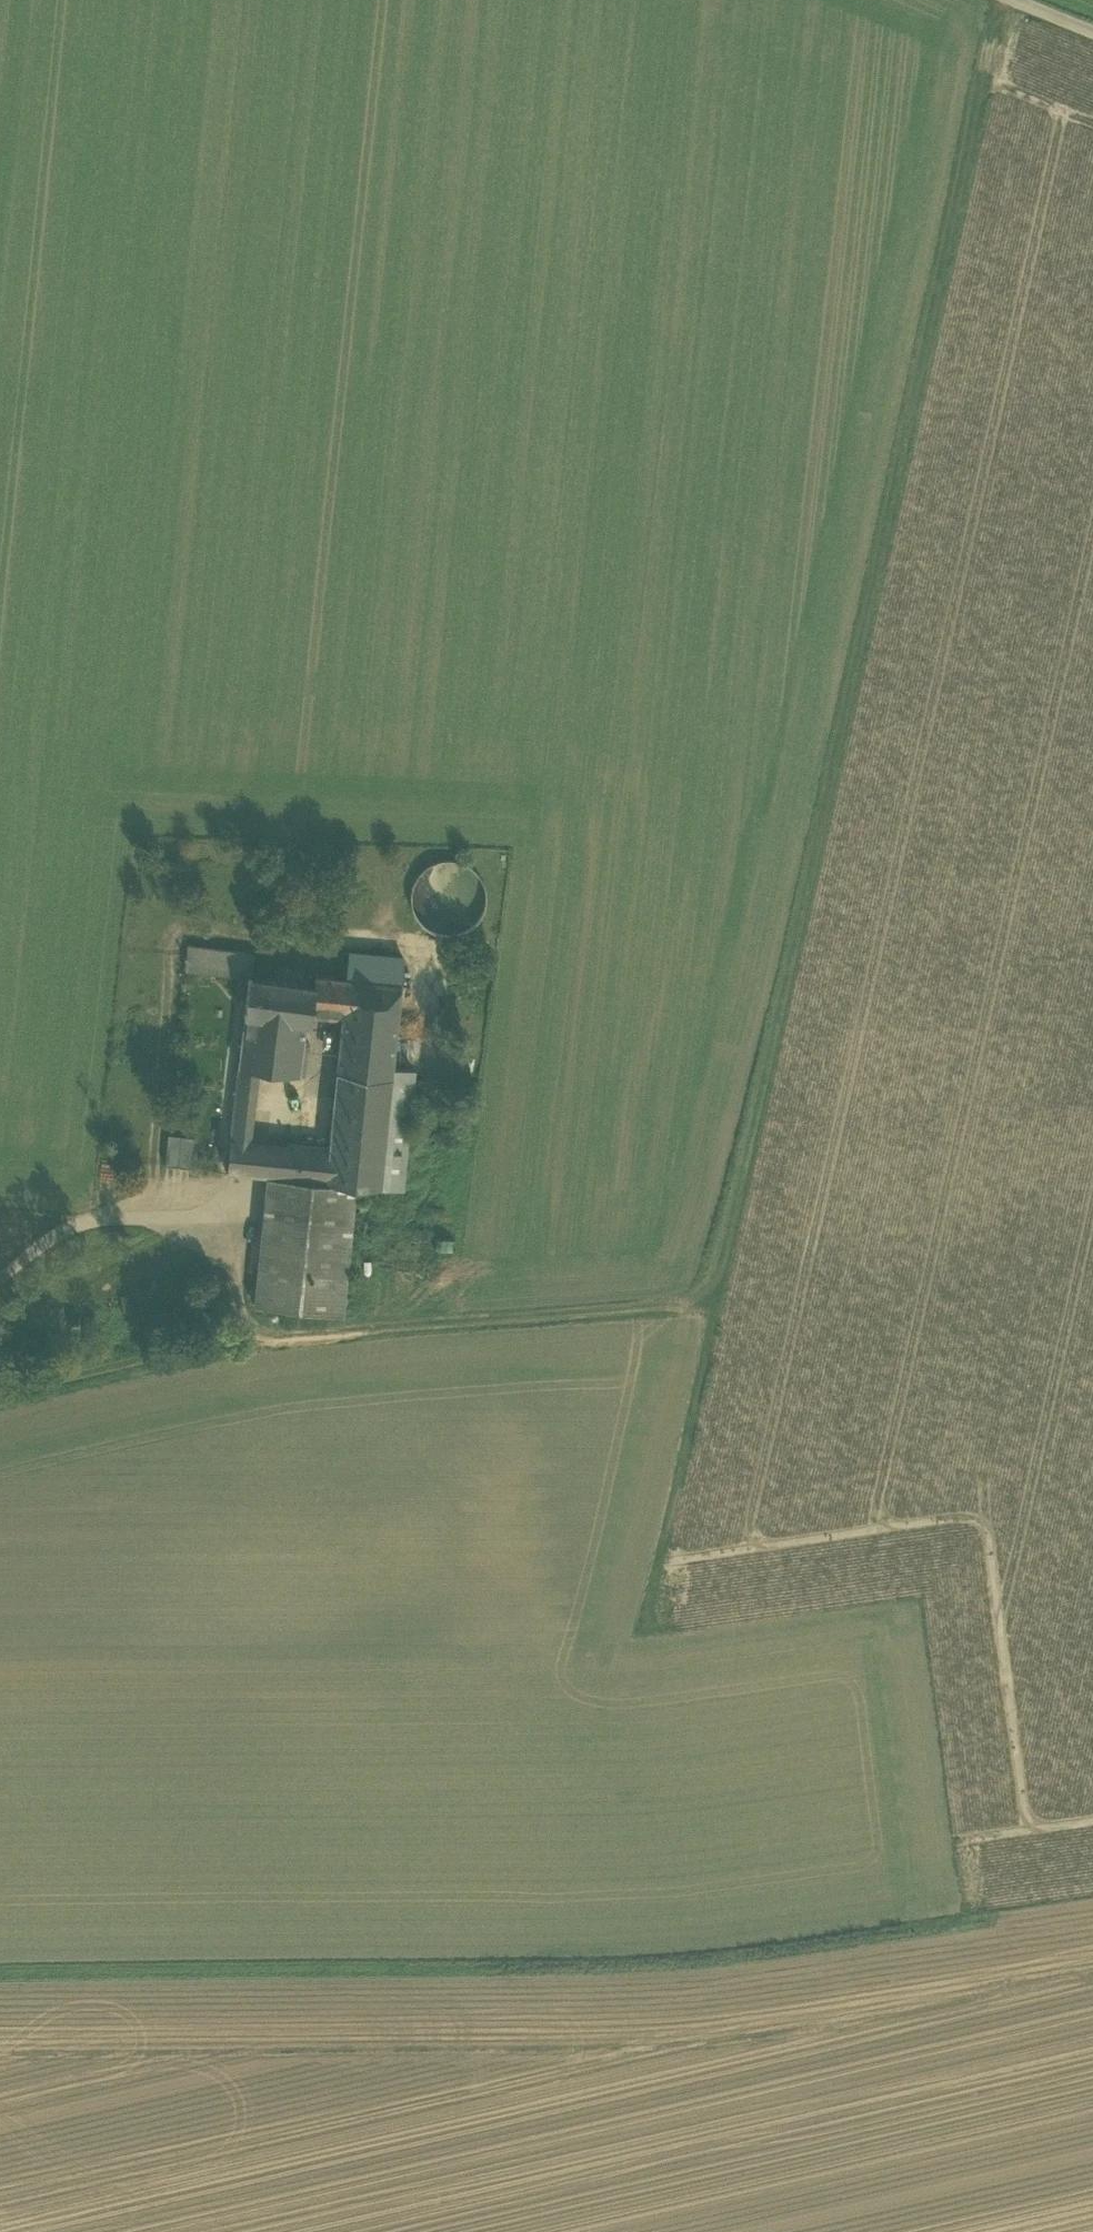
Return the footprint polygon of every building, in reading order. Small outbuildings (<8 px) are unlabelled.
[(410,899),(413,914),(422,925),(434,933),(449,936),(463,932),(475,924),(483,911),(485,897),(482,883),(473,871),(461,863),(446,861),(432,864),(420,872),(412,885),(410,899)] [(172,965),(230,973),(233,949),(175,942),(172,965)] [(338,953),(335,979),(303,975),(302,981),(299,1010),(332,1013),(317,1148),(254,1141),(237,1139),(234,1170),(251,1172),(256,1172),(242,1300),(331,1310),(345,1182),(389,1187),(401,1078),(380,1076),(390,985),(393,959),(338,953)] [(290,1022),(298,1023),(299,1010),(302,981),(234,974),(230,1015),(290,1022)] [(230,1015),(224,1067),(216,1137),(237,1139),(245,1070),(293,1075),(297,1040),(288,1038),(290,1022),(230,1015)] [(164,1165),(191,1167),(194,1136),(168,1134),(164,1165)] [(213,1168),(234,1170),(237,1139),(216,1137),(213,1168)]
